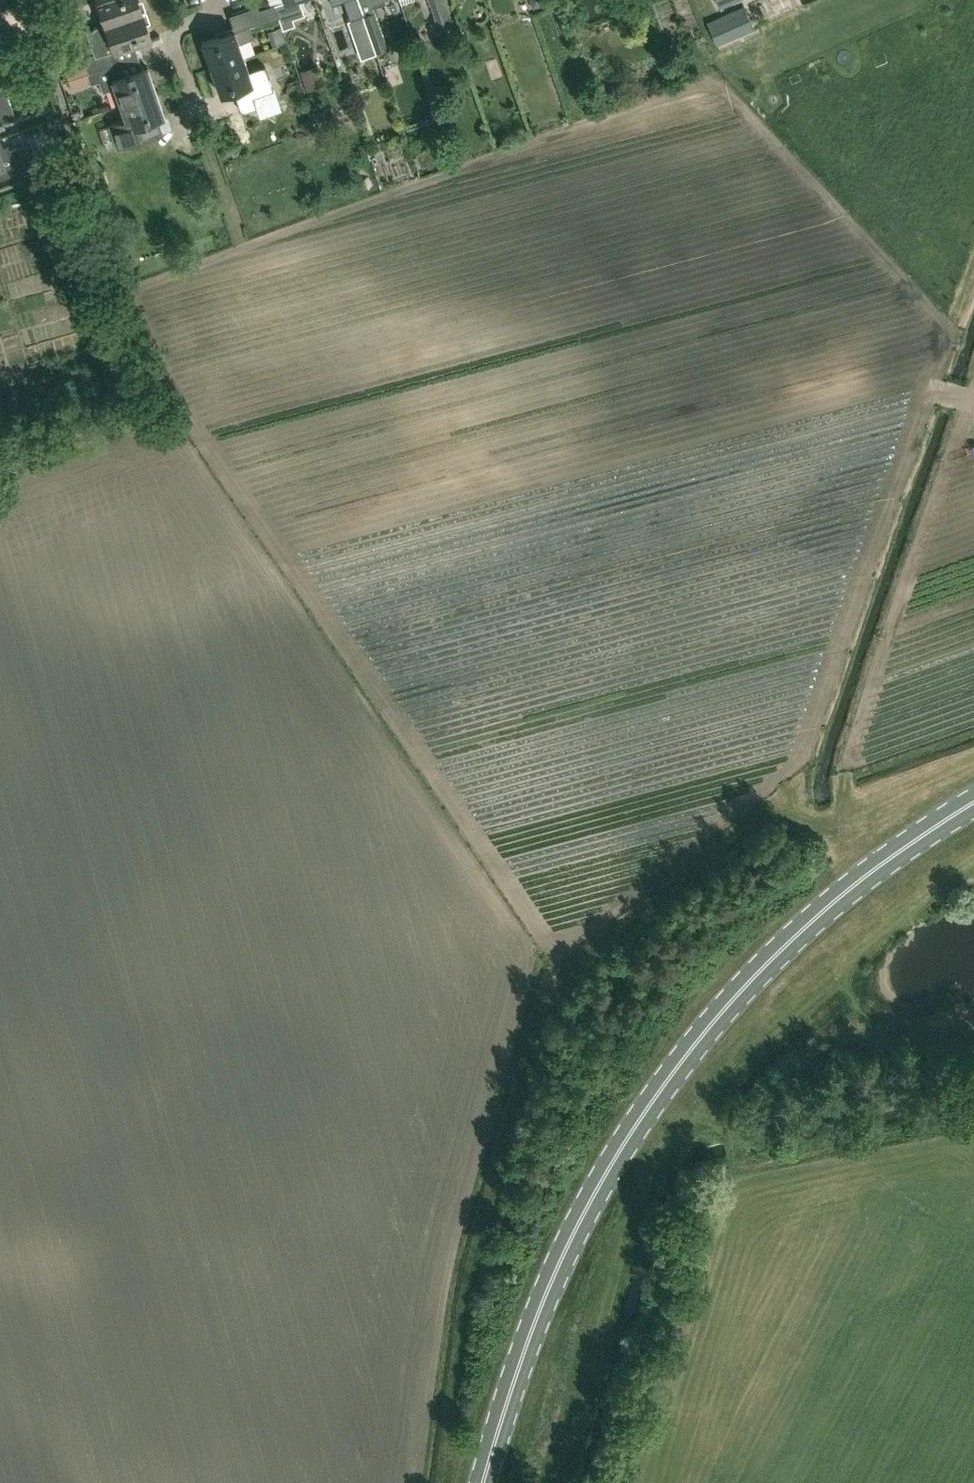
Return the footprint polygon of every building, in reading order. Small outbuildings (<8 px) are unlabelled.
[(106,22),(107,23),(143,10),(139,0),(99,0),(106,22)] [(275,4),(279,16),(283,28),(295,24),(293,17),(304,13),(299,0),(285,0),(275,4)] [(363,15),(358,0),(344,0),(356,33),(368,29),(363,15)] [(439,28),(450,24),(442,0),(430,0),(439,28)] [(255,25),(279,16),(275,4),(250,12),(255,25)] [(718,45),(755,30),(744,5),(707,21),(718,45)] [(95,56),(86,60),(90,71),(116,62),(112,50),(116,49),(115,47),(134,41),(151,35),(143,10),(107,23),(106,22),(94,26),(94,27),(95,28),(103,53),(95,56)] [(363,15),(368,29),(376,52),(388,48),(375,10),(363,15)] [(212,67),(244,56),(239,41),(254,36),(250,24),(202,41),(212,67)] [(244,56),(212,67),(221,94),(244,86),(248,97),(273,88),(264,64),(249,70),(244,56)] [(321,60),(308,61),(310,80),(323,80),(321,60)] [(90,71),(87,72),(90,83),(100,80),(103,91),(115,86),(121,103),(157,91),(148,67),(143,68),(124,75),(120,61),(116,62),(90,71)] [(126,118),(109,124),(110,125),(117,147),(122,145),(145,137),(143,131),(158,126),(155,119),(165,115),(157,91),(121,103),(126,118)] [(15,115),(7,92),(0,94),(0,121),(15,115)] [(26,169),(18,146),(9,149),(8,145),(2,147),(0,140),(0,179),(26,169)]
